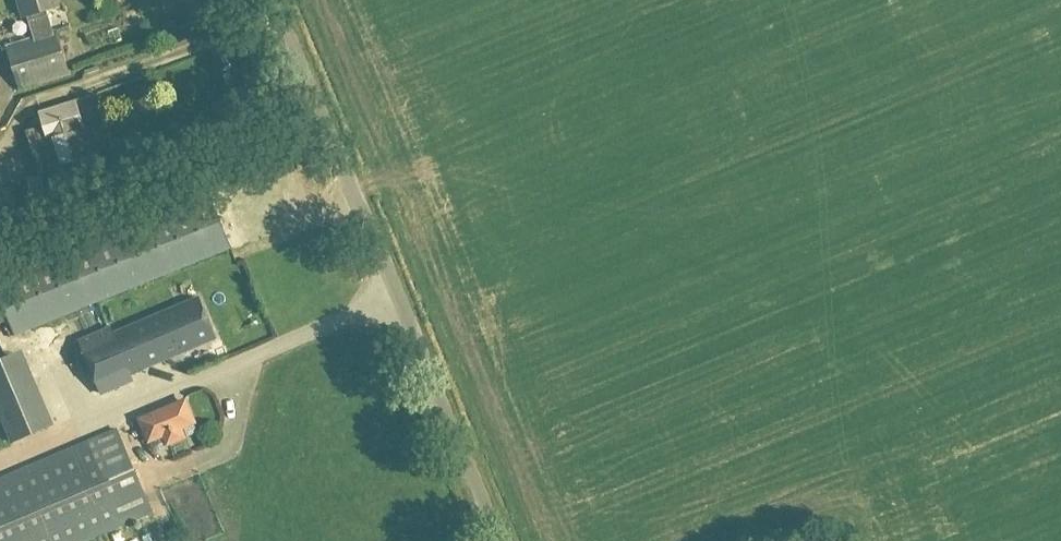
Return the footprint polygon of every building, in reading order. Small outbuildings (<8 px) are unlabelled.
[(23,17),(25,16),(32,39),(5,47),(17,88),(68,73),(56,31),(53,32),(47,10),(58,7),(56,0),(18,0),(23,17)] [(73,100),(39,111),(57,171),(91,160),(84,137),(73,100)] [(0,191),(0,225),(18,217),(7,188),(0,191)] [(13,337),(231,249),(210,196),(0,281),(0,306),(13,337)] [(139,364),(142,370),(215,339),(198,298),(112,334),(110,328),(78,341),(101,394),(132,381),(127,369),(139,364)] [(35,435),(22,383),(0,388),(0,443),(35,435)] [(192,422),(184,402),(141,420),(149,440),(164,433),(168,442),(182,436),(179,427),(192,422)] [(117,428),(0,478),(0,540),(84,540),(152,512),(117,428)]
